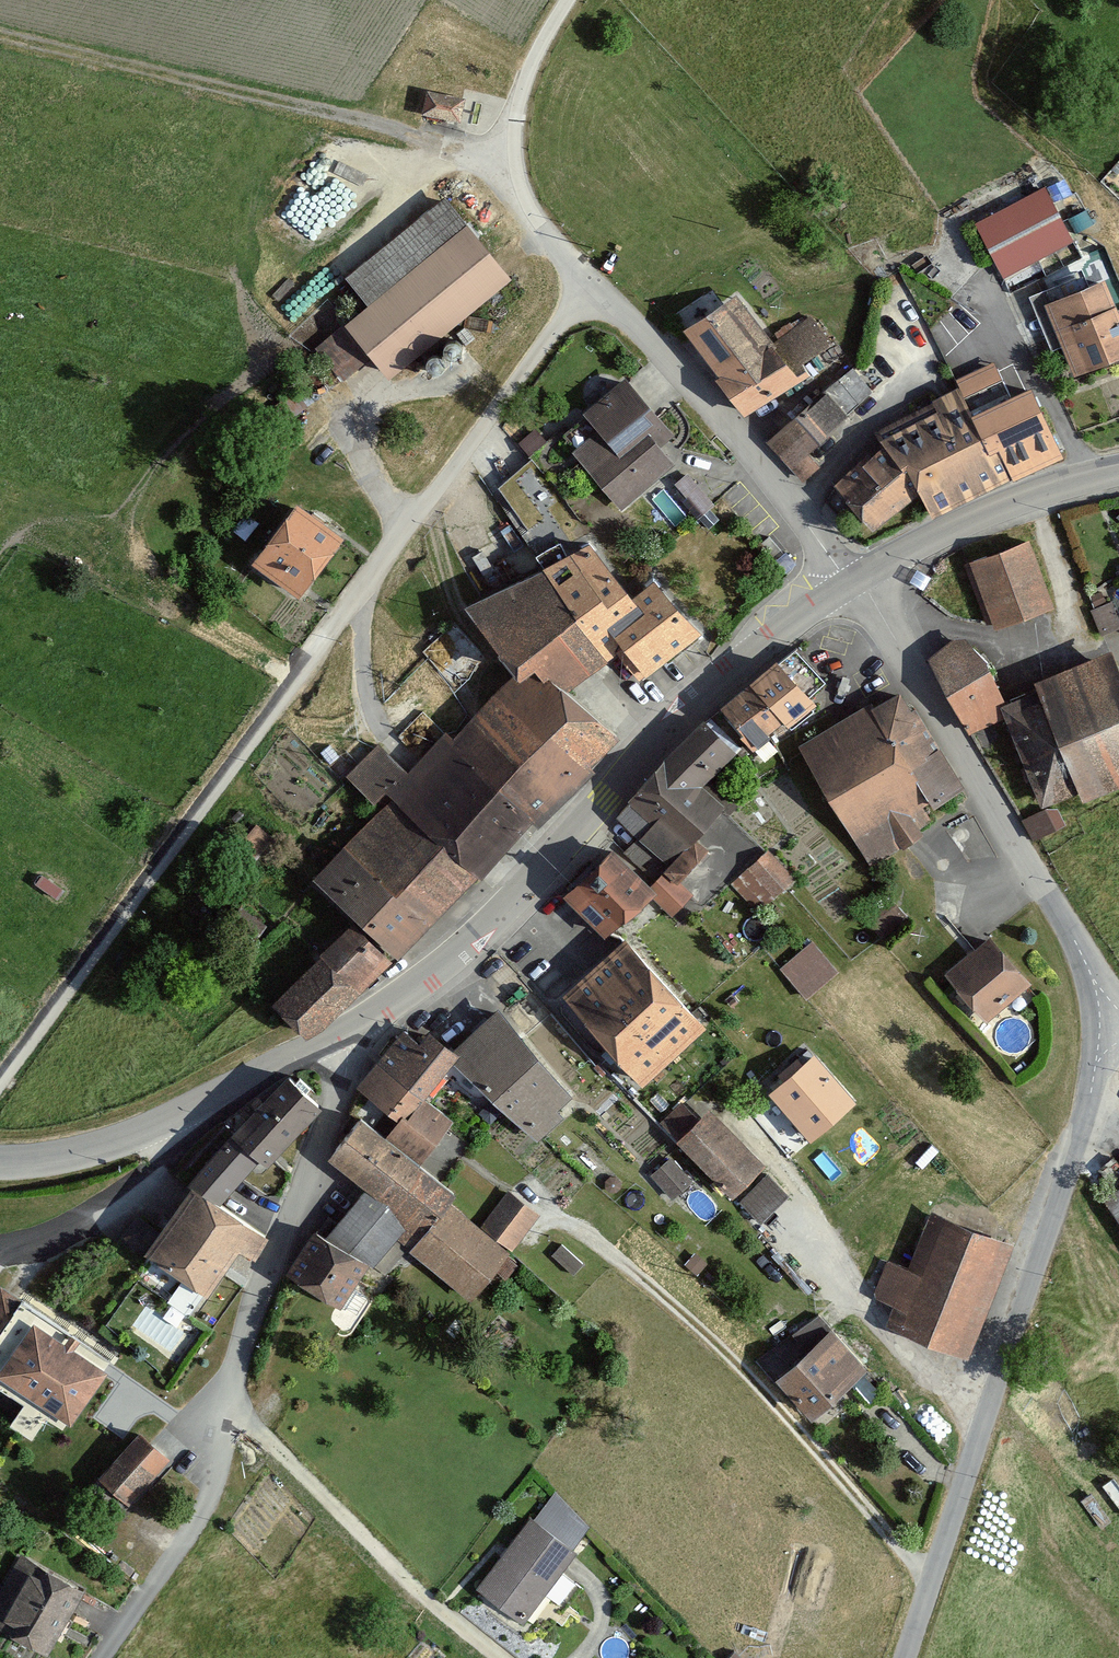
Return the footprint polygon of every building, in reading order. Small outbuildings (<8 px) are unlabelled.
[(467,99),(430,94),(428,119),(464,123),(467,99)] [(979,226),(1003,279),(1077,244),(1053,192),(979,226)] [(394,379),(517,279),(449,196),(350,278),(374,306),(350,326),(394,379)] [(1080,378),(1118,363),(1118,303),(1111,282),(1053,304),(1080,378)] [(721,379),(750,420),(815,375),(808,366),(836,346),(816,318),(777,345),(743,296),(691,333),(723,377),(721,379)] [(1017,397),(987,338),(948,358),(963,387),(979,417),(1017,397)] [(578,453),(624,510),(680,465),(665,447),(678,437),(630,379),(588,413),(604,432),(578,453)] [(925,494),(937,517),(1071,455),(1039,386),(1017,397),(979,417),(963,387),(881,433),(886,445),(915,473),(925,494)] [(771,440),(805,484),(824,469),(811,452),(852,420),(831,394),(771,440)] [(886,445),(840,488),(880,534),(925,494),(915,473),(886,445)] [(692,469),(669,485),(693,518),(716,501),(692,469)] [(303,506),(257,563),(304,601),(350,545),(303,506)] [(1000,629),(1055,610),(1030,542),(976,561),(1000,629)] [(561,680),(590,700),(627,643),(622,634),(651,612),(639,597),(599,544),(548,569),(552,573),(470,606),(527,674),(534,683),(547,674),(554,685),(561,680)] [(627,643),(656,678),(708,638),(662,583),(639,597),(651,612),(622,634),(627,643)] [(1099,601),(1099,626),(1118,626),(1118,600),(1099,601)] [(1007,707),(1012,705),(999,670),(969,637),(959,638),(937,657),(975,735),(1011,718),(1007,707)] [(1088,794),(1091,802),(1118,791),(1118,651),(1042,682),(1046,693),(1088,794)] [(788,664),(757,686),(791,733),(823,711),(788,664)] [(534,683),(527,674),(457,744),(541,824),(547,828),(624,740),(590,700),(561,680),(554,685),(547,674),(534,683)] [(757,686),(726,709),(760,756),(791,733),(757,686)] [(1088,794),(1046,693),(1012,705),(1007,707),(1011,718),(1048,809),(1088,794)] [(879,706),(805,749),(875,867),(938,829),(932,818),(970,795),(911,695),(883,712),(879,706)] [(711,719),(675,757),(707,788),(743,749),(711,719)] [(486,882),(541,824),(457,744),(449,737),(394,795),(398,799),(481,877),(486,882)] [(707,788),(675,757),(642,793),(632,804),(636,808),(623,821),(643,840),(626,856),(655,885),(730,810),(707,788)] [(402,960),(481,877),(398,799),(321,880),(402,960)] [(795,885),(770,853),(730,883),(755,915),(795,885)] [(657,904),(619,856),(571,895),(609,943),(657,904)] [(37,888),(58,901),(69,882),(49,870),(37,888)] [(673,918),(697,900),(677,875),(654,893),(673,918)] [(394,964),(358,926),(277,1005),(307,1035),(363,997),(394,964)] [(570,996),(649,1084),(713,1027),(634,938),(570,996)] [(954,976),(993,1023),(1038,985),(999,938),(954,976)] [(815,940),(782,967),(809,1000),(842,973),(815,940)] [(458,1063),(542,1141),(569,1115),(563,1109),(578,1095),(503,1008),(459,1048),(465,1054),(458,1063)] [(391,1139),(426,1166),(460,1122),(432,1097),(458,1063),(465,1054),(459,1048),(436,1031),(424,1042),(405,1028),(359,1086),(404,1123),(391,1139)] [(859,1106),(820,1058),(779,1092),(818,1140),(859,1106)] [(273,1167),(328,1110),(294,1078),(239,1135),(264,1159),(273,1167)] [(704,1118),(686,1100),(665,1122),(683,1139),(704,1118)] [(740,1198),(770,1168),(714,1112),(684,1142),(740,1198)] [(371,1189),(334,1235),(375,1267),(379,1271),(402,1242),(415,1253),(455,1203),(461,1195),(426,1166),(391,1139),(365,1118),(332,1158),(371,1189)] [(224,1204),(264,1159),(239,1135),(196,1183),(203,1190),(224,1204)] [(677,1198),(696,1181),(674,1157),(656,1174),(677,1198)] [(764,1222),(791,1195),(770,1175),(743,1202),(764,1222)] [(272,1239),(262,1231),(224,1204),(203,1190),(155,1258),(213,1300),(245,1253),(258,1262),(272,1239)] [(511,1190),(482,1226),(455,1203),(415,1253),(476,1304),(517,1255),(512,1251),(541,1213),(511,1190)] [(915,1269),(890,1260),(877,1297),(902,1306),(893,1330),(976,1359),(1017,1244),(935,1214),(915,1269)] [(343,1311),(375,1267),(334,1235),(325,1229),(292,1274),(343,1311)] [(116,1360),(0,1287),(0,1381),(74,1427),(116,1360)] [(823,1423),(872,1373),(833,1335),(784,1385),(823,1423)] [(99,1482),(129,1512),(180,1463),(149,1432),(99,1482)] [(583,1549),(536,1515),(484,1586),(531,1620),(583,1549)] [(0,1603),(0,1624),(54,1656),(93,1590),(30,1553),(0,1603)]
